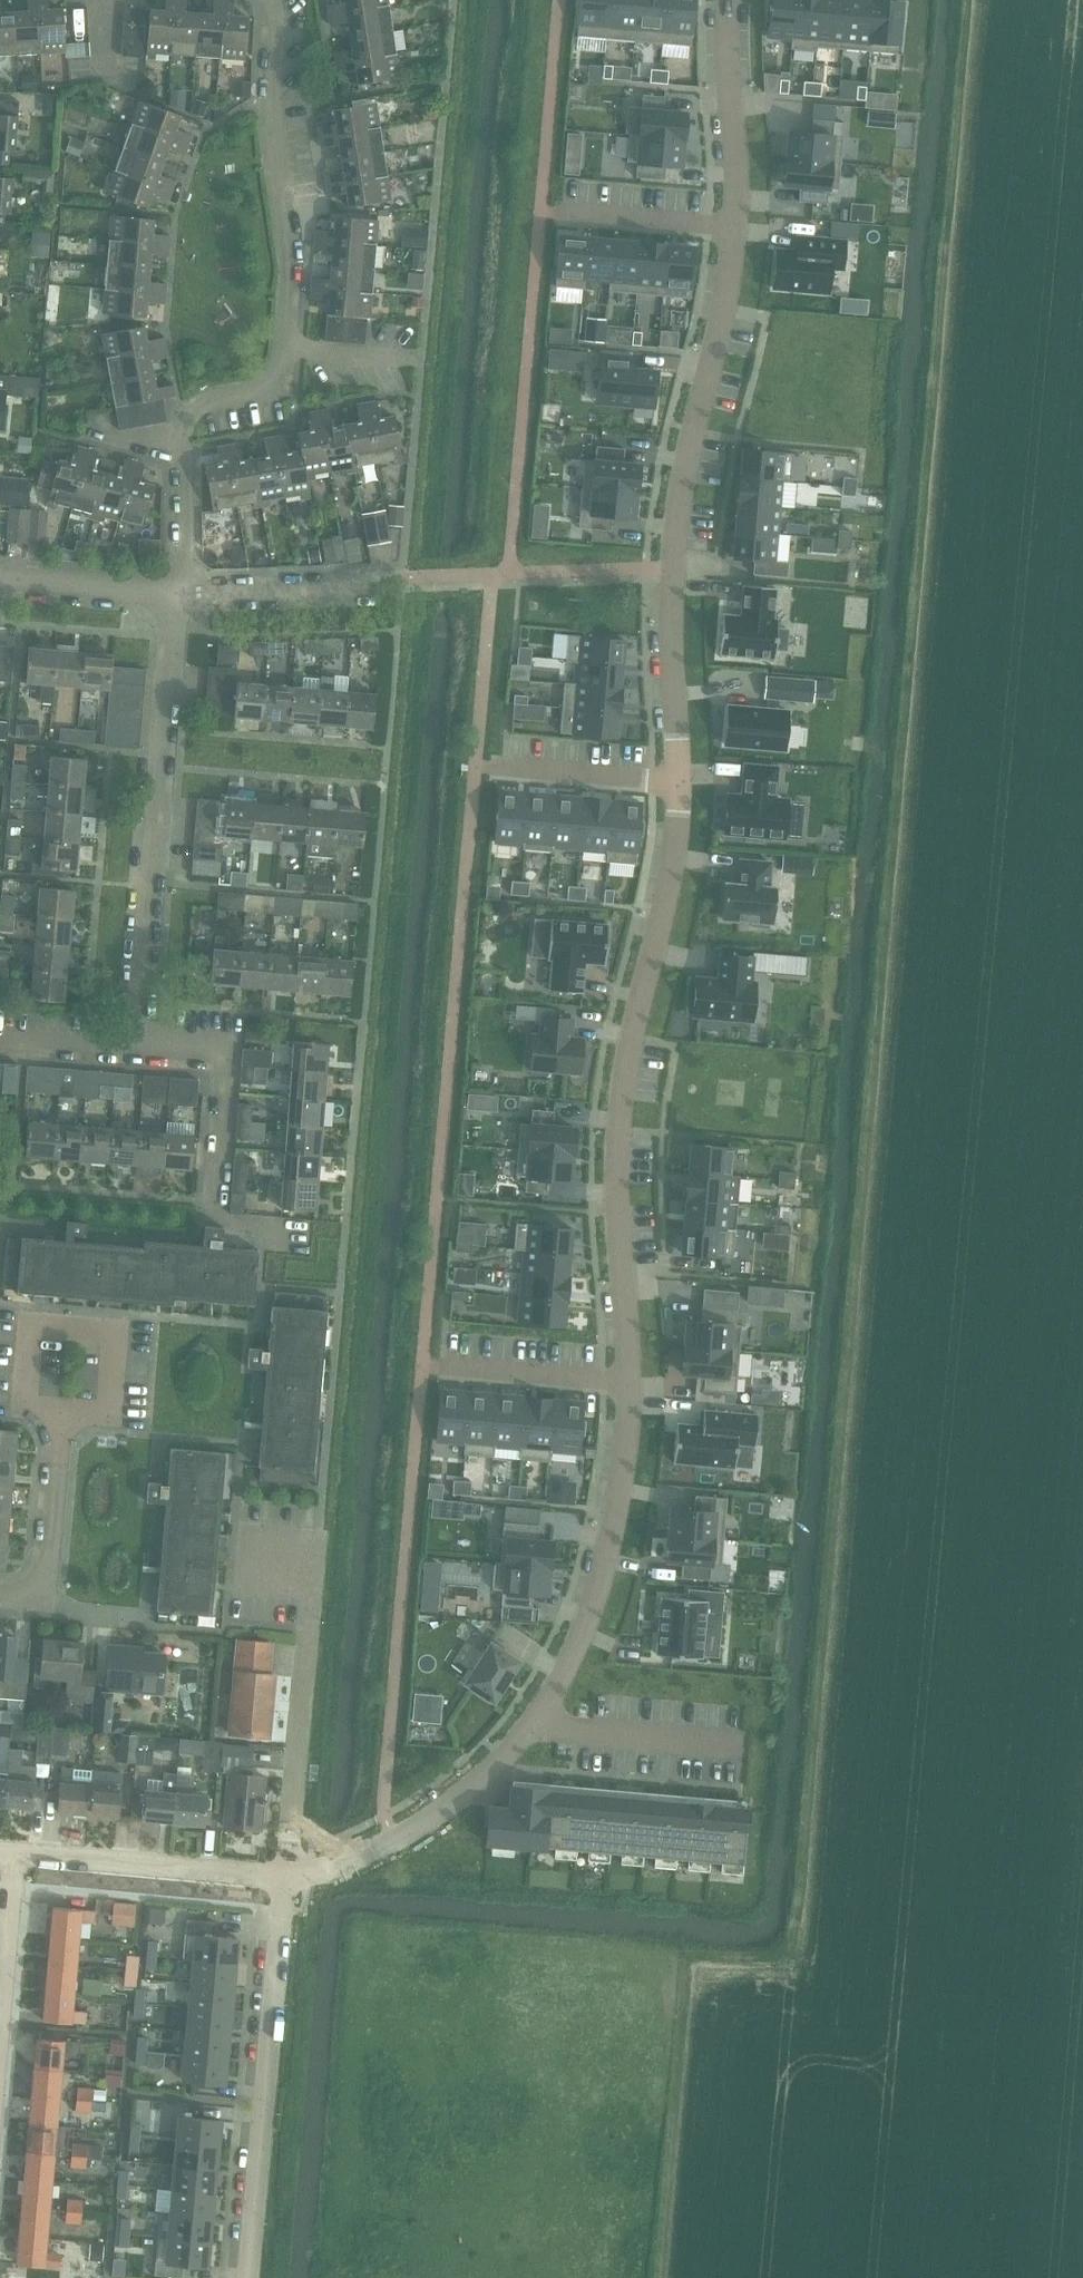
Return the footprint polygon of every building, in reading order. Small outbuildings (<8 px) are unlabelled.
[(16,55),(40,53),(40,54),(41,54),(37,0),(26,0),(27,11),(14,12),(16,55)] [(41,54),(65,53),(63,26),(87,24),(86,12),(62,14),(62,9),(47,10),(47,0),(37,0),(41,54)] [(121,56),(145,58),(145,59),(155,60),(155,54),(170,56),(170,54),(172,54),(176,0),(165,0),(164,11),(149,10),(144,10),(124,8),(121,56)] [(172,54),(196,56),(198,14),(184,13),(185,0),(176,0),(172,54)] [(196,56),(220,58),(219,59),(220,59),(224,0),(213,0),(212,15),(198,14),(196,56)] [(220,59),(244,61),(247,17),(232,16),(234,0),(224,0),(220,59)] [(326,5),(328,16),(388,6),(387,0),(344,0),(344,3),(326,5)] [(578,35),(606,38),(610,0),(581,0),(578,35)] [(606,38),(635,40),(638,0),(610,0),(606,38)] [(635,40),(663,43),(667,0),(638,0),(635,40)] [(663,43),(691,46),(696,0),(667,0),(663,43)] [(767,37),(792,40),(796,0),(770,0),(767,37)] [(792,49),(816,51),(817,46),(821,0),(796,0),(792,40),(792,49)] [(817,46),(843,48),(847,0),(821,0),(817,46)] [(843,48),(869,51),(874,0),(847,0),(843,48)] [(869,51),(896,53),(897,45),(901,1),(892,0),(874,0),(869,51)] [(328,16),(329,25),(347,23),(349,37),(392,31),(388,6),(328,16)] [(16,55),(14,12),(0,13),(0,56),(16,55)] [(351,50),(334,53),(335,63),(395,55),(392,31),(349,37),(351,50)] [(335,63),(337,73),(354,70),(357,85),(399,78),(395,55),(335,63)] [(589,65),(587,83),(601,84),(602,66),(589,65)] [(603,65),(602,78),(611,79),(612,65),(603,65)] [(650,69),(649,82),(659,83),(660,70),(650,69)] [(660,70),(659,83),(668,84),(669,70),(660,70)] [(37,76),(21,75),(21,89),(37,89),(37,76)] [(780,80),(779,93),(787,94),(788,80),(780,80)] [(235,82),(235,97),(250,97),(250,94),(251,82),(235,82)] [(803,82),(802,95),(811,96),(812,82),(803,82)] [(812,82),(811,96),(820,96),(821,83),(812,82)] [(857,86),(856,100),(865,100),(866,91),(866,87),(857,86)] [(171,90),(170,106),(189,113),(191,91),(171,90)] [(881,92),(880,110),(896,111),(897,94),(881,92)] [(43,95),(42,115),(56,115),(57,95),(43,95)] [(640,107),(638,135),(685,140),(688,112),(663,110),(664,97),(662,97),(644,95),(642,108),(640,107)] [(9,165),(10,152),(15,152),(18,117),(17,116),(18,101),(0,100),(0,164),(9,165)] [(196,100),(191,114),(203,117),(207,104),(196,100)] [(131,124),(188,144),(191,136),(174,130),(179,116),(138,101),(130,123),(131,124)] [(335,125),(317,127),(319,138),(379,129),(375,104),(333,111),(335,125)] [(834,106),(812,104),(811,119),(813,119),(833,120),(834,106)] [(435,108),(422,109),(423,120),(436,119),(435,108)] [(895,113),(867,111),(866,126),(894,128),(895,113)] [(788,130),(785,157),(839,162),(842,135),(836,134),(833,134),(832,134),(833,121),(813,119),(812,132),(788,130)] [(131,124),(123,147),(163,162),(168,149),(184,155),(188,144),(131,124)] [(319,138),(320,148),(338,145),(340,158),(382,152),(379,129),(319,138)] [(630,134),(627,160),(635,161),(638,161),(636,177),(663,179),(664,164),(665,164),(683,166),(685,140),(638,135),(630,134)] [(71,137),(65,151),(79,156),(84,142),(71,137)] [(123,147),(114,170),(171,191),(175,181),(158,175),(163,162),(123,147)] [(342,172),(324,175),(326,184),(386,177),(382,152),(340,158),(342,172)] [(564,159),(563,175),(579,176),(580,160),(564,159)] [(783,159),(781,188),(800,189),(799,201),(825,203),(826,191),(830,192),(836,192),(836,191),(838,163),(832,163),(783,159)] [(114,205),(121,207),(129,208),(131,202),(146,208),(151,194),(168,200),(171,191),(114,170),(114,171),(113,170),(105,193),(116,197),(114,205)] [(3,227),(5,214),(10,214),(12,178),(0,177),(0,227),(3,227)] [(326,184),(328,195),(345,192),(348,207),(390,200),(386,177),(326,184)] [(873,205),(850,203),(849,220),(872,222),(873,205)] [(109,216),(107,240),(169,246),(169,236),(152,234),(153,220),(109,216)] [(333,232),(315,230),(314,238),(375,243),(377,220),(334,217),(333,232)] [(858,224),(830,221),(829,238),(847,239),(856,240),(858,224)] [(410,228),(409,246),(425,247),(426,229),(410,228)] [(38,231),(36,257),(49,258),(51,232),(38,231)] [(559,233),(555,287),(581,289),(583,289),(584,279),(587,235),(559,233)] [(587,235),(584,279),(609,281),(610,281),(613,237),(612,237),(587,235)] [(775,253),(771,289),(829,295),(832,271),(833,271),(836,272),(837,272),(842,272),(842,270),(845,247),(845,239),(829,238),(797,235),(795,250),(775,248),(775,253)] [(610,281),(609,291),(636,294),(640,239),(613,237),(610,281)] [(332,252),(330,266),(374,270),(375,243),(314,238),(313,250),(332,252)] [(640,239),(636,294),(663,296),(667,241),(640,239)] [(108,240),(106,265),(149,267),(150,254),(168,256),(169,246),(107,240),(108,240)] [(667,241),(663,296),(690,298),(694,243),(667,241)] [(412,249),(412,260),(422,260),(423,249),(412,249)] [(103,290),(165,293),(165,284),(148,283),(149,267),(106,265),(104,290),(103,290)] [(311,278),(310,289),(372,294),(374,270),(330,266),(329,280),(311,278)] [(328,300),(326,315),(338,316),(346,317),(365,318),(370,318),(372,294),(310,289),(310,298),(328,300)] [(146,302),(164,304),(165,293),(103,290),(101,313),(145,317),(146,302)] [(412,295),(411,307),(421,307),(421,295),(412,295)] [(869,299),(840,296),(839,312),(867,314),(869,299)] [(326,315),(324,341),(336,342),(338,316),(326,315)] [(338,316),(336,342),(363,344),(365,318),(346,317),(338,316)] [(585,318),(583,341),(604,342),(606,319),(585,318)] [(606,324),(605,343),(619,344),(620,325),(606,324)] [(105,358),(106,358),(165,347),(164,338),(146,341),(143,326),(100,334),(105,358)] [(571,344),(572,328),(549,327),(548,342),(571,344)] [(677,348),(679,332),(661,330),(659,346),(677,348)] [(640,345),(641,332),(633,332),(632,345),(640,345)] [(106,358),(110,384),(152,375),(150,361),(167,358),(165,347),(106,358)] [(585,352),(548,349),(546,369),(583,372),(585,352)] [(599,352),(596,388),(632,392),(631,406),(655,408),(659,367),(631,364),(632,355),(599,352)] [(37,398),(39,379),(0,375),(0,431),(2,431),(6,395),(37,398)] [(110,384),(115,407),(174,396),(173,385),(155,389),(152,375),(110,384)] [(150,401),(155,424),(166,422),(162,398),(150,401)] [(139,403),(143,426),(155,424),(150,401),(139,403)] [(365,403),(376,463),(392,460),(393,465),(402,464),(394,416),(379,419),(376,401),(365,403)] [(127,405),(131,428),(143,426),(139,403),(127,405)] [(345,425),(353,472),(362,470),(361,465),(376,463),(365,403),(356,405),(359,422),(345,425)] [(119,430),(131,428),(127,405),(115,407),(119,430)] [(318,411),(328,473),(345,470),(346,473),(353,472),(345,425),(332,427),(328,409),(318,411)] [(297,433),(300,451),(307,481),(315,480),(314,475),(328,473),(318,411),(309,413),(312,431),(297,433)] [(563,417),(562,425),(572,426),(572,418),(563,417)] [(273,437),(284,498),(300,495),(301,501),(310,499),(307,481),(300,451),(287,453),(283,436),(273,437)] [(19,437),(18,452),(30,453),(31,438),(19,437)] [(253,459),(261,507),(270,506),(269,501),(284,498),(273,437),(264,439),(267,457),(253,459)] [(226,446),(237,505),(252,502),(254,509),(261,507),(253,459),(239,462),(236,444),(226,446)] [(221,508),(237,505),(226,446),(217,447),(220,465),(205,468),(213,515),(222,513),(221,508)] [(584,460),(582,487),(636,491),(638,465),(623,464),(624,449),(596,446),(595,461),(584,460)] [(56,504),(72,508),(88,450),(78,447),(73,464),(59,460),(57,465),(43,461),(36,487),(50,491),(46,507),(55,510),(56,504)] [(88,450),(72,508),(87,512),(85,518),(93,520),(107,473),(93,469),(97,452),(88,450)] [(743,450),(740,478),(780,481),(791,482),(794,454),(743,450)] [(107,473),(93,520),(102,523),(103,518),(118,522),(134,462),(124,459),(119,476),(107,473)] [(134,462),(118,522),(133,526),(132,531),(141,533),(153,486),(139,482),(144,465),(134,462)] [(842,486),(856,488),(856,478),(843,477),(842,486)] [(13,478),(11,506),(26,507),(28,479),(13,478)] [(740,478),(738,504),(778,507),(792,509),(794,482),(791,482),(780,481),(740,478)] [(855,496),(856,488),(842,486),(842,495),(855,496)] [(582,487),(578,528),(610,530),(611,516),(634,518),(636,491),(582,487)] [(548,505),(532,504),(531,528),(547,529),(548,505)] [(738,504),(736,530),(776,534),(778,507),(738,504)] [(388,505),(387,526),(402,527),(403,514),(404,506),(388,505)] [(7,541),(25,543),(28,509),(10,508),(7,541)] [(28,509),(25,543),(44,545),(47,511),(28,509)] [(362,518),(367,545),(389,541),(384,514),(362,518)] [(797,525),(797,534),(808,535),(808,526),(797,525)] [(531,528),(531,538),(547,539),(547,529),(531,528)] [(736,530),(733,558),(753,560),(752,575),(787,578),(788,568),(789,563),(787,563),(773,562),(776,535),(776,534),(736,530)] [(838,540),(851,541),(852,532),(838,531),(838,540)] [(218,536),(209,537),(210,544),(219,543),(218,536)] [(362,536),(342,540),(346,563),(366,560),(362,536)] [(332,539),(322,540),(326,562),(335,561),(343,560),(344,560),(341,537),(340,538),(332,539)] [(812,538),(811,552),(820,553),(821,539),(812,538)] [(850,549),(851,541),(838,540),(837,548),(850,549)] [(265,544),(251,547),(254,565),(269,563),(265,544)] [(61,546),(57,559),(74,560),(77,552),(77,551),(73,550),(64,547),(61,546)] [(319,549),(307,551),(309,563),(321,561),(319,549)] [(722,614),(719,654),(774,658),(775,650),(786,651),(788,628),(777,627),(777,618),(774,618),(774,609),(776,591),(776,588),(766,587),(742,585),(740,607),(740,616),(722,614)] [(11,682),(15,637),(0,635),(0,681),(11,682)] [(566,660),(621,665),(624,639),(568,635),(566,660)] [(361,651),(378,650),(378,637),(360,638),(361,651)] [(322,640),(322,653),(340,652),(339,639),(322,640)] [(305,654),(322,653),(322,640),(305,640),(305,654)] [(266,642),(267,656),(284,655),(284,641),(266,642)] [(250,656),(267,656),(266,642),(249,643),(250,656)] [(238,647),(218,646),(216,663),(237,664),(238,647)] [(532,648),(518,647),(518,656),(531,657),(532,648)] [(39,703),(52,704),(57,651),(29,648),(26,683),(41,684),(39,703)] [(57,651),(52,704),(53,704),(54,686),(82,688),(85,653),(57,651)] [(85,653),(82,688),(109,690),(110,681),(111,667),(112,667),(113,656),(85,653)] [(517,665),(530,666),(531,657),(518,656),(517,665)] [(564,683),(564,684),(619,689),(621,665),(566,660),(566,661),(577,662),(575,684),(564,683)] [(111,667),(110,681),(144,685),(145,670),(112,667),(111,667)] [(209,667),(207,683),(236,685),(238,669),(209,667)] [(236,685),(235,701),(233,716),(233,717),(261,719),(264,684),(237,682),(238,669),(236,685)] [(289,720),(289,722),(316,724),(317,720),(320,689),(318,689),(319,678),(303,677),(302,688),(292,687),(289,720)] [(317,720),(316,724),(344,726),(344,720),(347,692),(333,691),(334,678),(321,677),(320,689),(317,720)] [(814,681),(766,677),(764,698),(812,702),(814,681)] [(110,681),(109,690),(108,698),(143,701),(144,685),(110,681)] [(207,683),(206,698),(235,701),(236,685),(207,683)] [(264,684),(261,719),(289,722),(289,720),(292,687),(264,684)] [(562,707),(617,712),(619,689),(564,684),(562,707)] [(344,720),(344,726),(372,729),(375,695),(347,692),(344,720)] [(527,696),(514,695),(513,704),(527,705),(527,696)] [(108,698),(107,714),(141,717),(143,701),(108,698)] [(206,698),(205,714),(233,716),(235,701),(206,698)] [(513,713),(526,714),(527,705),(513,704),(513,713)] [(729,706),(725,745),(785,750),(788,711),(729,706)] [(560,732),(615,737),(617,712),(562,707),(560,732)] [(107,714),(105,730),(140,733),(141,717),(107,714)] [(22,725),(21,739),(38,740),(39,726),(22,725)] [(60,728),(59,742),(77,743),(78,730),(60,728)] [(78,730),(77,743),(93,745),(95,731),(78,730)] [(105,730),(104,746),(138,749),(140,733),(105,730)] [(50,757),(47,783),(83,785),(85,760),(50,757)] [(26,765),(12,764),(9,799),(23,800),(26,765)] [(728,796),(725,834),(746,835),(747,835),(747,840),(759,841),(762,841),(763,836),(787,838),(787,837),(789,801),(789,800),(776,799),(778,773),(778,768),(744,767),(742,791),(742,795),(741,795),(741,796),(728,796)] [(47,783),(45,810),(80,813),(83,785),(47,783)] [(499,791),(495,842),(523,844),(528,794),(499,791)] [(523,844),(522,849),(552,852),(553,847),(551,847),(556,796),(528,794),(523,844)] [(556,796),(551,847),(553,847),(580,849),(584,799),(556,796)] [(584,799),(580,849),(607,851),(608,852),(612,801),(584,798),(584,799)] [(197,799),(196,814),(225,817),(226,801),(197,799)] [(225,817),(223,832),(223,835),(251,838),(255,804),(226,801),(225,817)] [(607,851),(606,862),(635,865),(636,854),(637,854),(638,836),(642,836),(644,822),(639,822),(641,804),(612,801),(608,852),(607,851)] [(255,804),(251,838),(278,840),(281,806),(255,804)] [(281,806),(278,840),(306,842),(308,808),(281,806)] [(308,808),(306,842),(305,856),(332,858),(333,845),(336,810),(308,808)] [(45,810),(42,840),(77,843),(80,813),(45,810)] [(336,810),(333,845),(362,847),(365,813),(336,810)] [(196,814),(195,830),(223,832),(225,817),(196,814)] [(7,819),(6,837),(20,838),(21,820),(7,819)] [(195,830),(193,844),(222,847),(223,835),(223,832),(195,830)] [(18,856),(20,838),(6,837),(4,854),(18,856)] [(32,853),(30,874),(64,877),(64,870),(75,871),(77,843),(42,840),(41,854),(32,853)] [(193,844),(192,860),(221,862),(222,847),(193,844)] [(782,855),(781,867),(813,869),(814,858),(782,855)] [(192,860),(191,874),(220,877),(221,862),(192,860)] [(725,888),(722,919),(752,921),(751,926),(768,928),(769,923),(773,923),(776,888),(768,887),(770,863),(741,860),(739,885),(739,889),(725,888)] [(314,877),(313,892),(329,893),(330,879),(318,878),(314,877)] [(511,881),(511,895),(520,895),(520,882),(511,881)] [(520,882),(520,895),(529,896),(529,882),(520,882)] [(567,886),(567,901),(576,901),(577,886),(567,886)] [(577,886),(576,901),(585,901),(586,887),(577,886)] [(0,905),(0,913),(13,914),(15,896),(8,896),(9,888),(2,888),(0,905)] [(38,888),(36,916),(70,919),(73,891),(38,888)] [(604,889),(604,903),(613,904),(613,889),(604,889)] [(218,893),(217,909),(231,910),(233,894),(218,893)] [(233,894),(231,910),(245,911),(246,895),(233,894)] [(246,895),(245,911),(258,912),(260,896),(246,895)] [(260,896),(258,912),(271,914),(273,897),(260,896)] [(273,897),(271,914),(274,914),(286,915),(287,898),(273,897)] [(287,898),(286,915),(299,916),(301,899),(287,898)] [(301,899),(299,916),(313,917),(314,901),(301,899)] [(314,901),(313,917),(327,918),(328,902),(314,901)] [(328,902),(327,918),(341,919),(342,903),(328,902)] [(342,903),(341,919),(356,921),(357,904),(342,903)] [(13,914),(0,913),(0,930),(11,931),(13,914)] [(274,914),(272,927),(281,927),(286,922),(286,915),(274,914)] [(36,916),(34,943),(68,946),(70,919),(36,916)] [(550,990),(582,993),(584,962),(605,964),(608,925),(551,920),(548,959),(552,959),(550,990)] [(211,984),(239,987),(242,952),(228,951),(229,937),(215,936),(211,984)] [(207,941),(195,939),(193,958),(206,959),(207,941)] [(34,943),(31,971),(66,974),(68,946),(34,943)] [(8,969),(9,951),(0,951),(0,968),(8,969)] [(242,952),(239,987),(265,989),(268,954),(242,952)] [(268,954),(265,989),(293,991),(296,956),(268,954)] [(696,977),(693,1016),(752,1021),(755,983),(751,982),(753,957),(720,955),(719,979),(696,977)] [(296,956),(293,991),(321,993),(324,959),(296,956)] [(324,959),(321,993),(349,996),(352,961),(324,959)] [(63,1001),(66,974),(31,971),(29,998),(63,1001)] [(516,1005),(515,1019),(541,1021),(553,1022),(553,1018),(554,1009),(516,1005)] [(547,1075),(548,1071),(580,1074),(583,1039),(570,1038),(572,1019),(553,1018),(553,1022),(541,1021),(540,1035),(533,1035),(530,1069),(534,1070),(534,1074),(547,1075)] [(292,1043),(290,1071),(324,1073),(327,1045),(292,1043)] [(241,1066),(255,1067),(270,1068),(272,1051),(243,1049),(241,1066)] [(3,1063),(1,1093),(16,1094),(19,1064),(3,1063)] [(27,1066),(25,1091),(41,1093),(42,1081),(43,1067),(27,1066)] [(241,1066),(240,1083),(253,1084),(255,1067),(241,1066)] [(42,1081),(59,1082),(60,1069),(43,1067),(42,1081)] [(72,1096),(85,1098),(87,1071),(60,1069),(59,1082),(73,1083),(72,1096)] [(87,1071),(85,1098),(98,1099),(99,1086),(114,1087),(115,1073),(87,1071)] [(290,1071),(288,1098),(322,1101),(324,1073),(290,1071)] [(115,1073),(114,1087),(131,1088),(132,1075),(115,1073)] [(141,1102),(168,1104),(170,1078),(143,1075),(141,1102)] [(170,1078),(168,1104),(196,1106),(198,1080),(170,1078)] [(478,1094),(477,1110),(497,1111),(498,1096),(478,1094)] [(288,1098),(286,1126),(320,1128),(322,1101),(288,1098)] [(238,1104),(237,1122),(250,1123),(252,1105),(238,1104)] [(574,1128),(552,1126),(553,1111),(532,1109),(531,1124),(520,1123),(518,1150),(572,1154),(574,1128)] [(25,1156),(53,1158),(55,1124),(28,1122),(25,1156)] [(237,1122),(235,1138),(249,1139),(250,1123),(237,1122)] [(55,1124),(53,1158),(80,1160),(83,1126),(55,1124)] [(83,1126),(80,1160),(107,1162),(111,1129),(83,1126)] [(286,1126),(284,1152),(318,1155),(320,1128),(286,1126)] [(111,1129),(107,1162),(135,1165),(138,1131),(111,1129)] [(138,1131),(135,1165),(163,1167),(165,1133),(138,1131)] [(165,1133),(163,1167),(191,1169),(193,1135),(165,1133)] [(729,1175),(731,1148),(691,1145),(689,1172),(729,1175)] [(518,1150),(516,1176),(526,1177),(525,1192),(546,1193),(547,1179),(570,1181),(572,1154),(518,1150)] [(284,1152),(282,1180),(316,1182),(318,1155),(284,1152)] [(234,1159),(232,1176),(246,1177),(247,1160),(234,1159)] [(689,1172),(687,1199),(737,1203),(740,1176),(729,1175),(689,1172)] [(780,1172),(779,1180),(795,1181),(795,1173),(780,1172)] [(458,1173),(456,1196),(473,1197),(474,1174),(458,1173)] [(232,1176),(231,1193),(245,1194),(246,1177),(232,1176)] [(314,1211),(316,1182),(282,1180),(280,1208),(314,1211)] [(779,1180),(778,1188),(794,1189),(795,1181),(779,1180)] [(687,1199),(684,1225),(724,1229),(735,1230),(737,1203),(687,1199)] [(49,1240),(44,1294),(65,1296),(71,1222),(67,1221),(65,1241),(49,1240)] [(71,1222),(65,1296),(86,1298),(90,1243),(73,1242),(73,1235),(85,1236),(86,1223),(71,1222)] [(516,1223),(514,1249),(569,1253),(571,1228),(516,1223)] [(684,1225),(682,1253),(732,1258),(735,1230),(684,1225)] [(775,1225),(774,1234),(790,1236),(791,1226),(775,1225)] [(195,1245),(191,1300),(211,1302),(218,1227),(204,1226),(203,1246),(195,1245)] [(218,1227),(211,1302),(232,1303),(237,1249),(221,1247),(221,1241),(223,1241),(224,1228),(218,1227)] [(457,1235),(456,1243),(472,1245),(472,1237),(457,1235)] [(7,1239),(2,1288),(17,1290),(17,1292),(23,1293),(28,1238),(21,1237),(21,1240),(7,1239)] [(28,1238),(23,1293),(44,1294),(49,1240),(28,1238)] [(132,1247),(127,1301),(148,1303),(153,1242),(144,1241),(144,1248),(132,1247)] [(153,1242),(148,1303),(169,1305),(174,1244),(153,1242)] [(90,1243),(86,1298),(107,1300),(111,1245),(90,1243)] [(456,1243),(455,1251),(471,1253),(472,1245),(456,1243)] [(174,1244),(169,1305),(172,1305),(173,1298),(191,1300),(195,1245),(174,1244)] [(111,1245),(107,1300),(127,1301),(132,1247),(111,1245)] [(237,1249),(232,1303),(253,1305),(258,1251),(237,1249)] [(514,1249),(525,1250),(522,1273),(567,1277),(569,1253),(514,1249)] [(454,1267),(453,1281),(475,1283),(476,1269),(454,1267)] [(522,1273),(520,1297),(565,1301),(567,1277),(522,1273)] [(748,1286),(746,1304),(768,1306),(769,1288),(766,1287),(748,1286)] [(687,1320),(685,1347),(739,1351),(741,1325),(736,1325),(739,1292),(737,1292),(704,1289),(701,1322),(687,1320)] [(452,1291),(451,1299),(467,1301),(468,1293),(452,1291)] [(272,1306),(271,1315),(326,1320),(326,1311),(325,1311),(326,1296),(274,1292),(273,1306),(272,1306)] [(520,1297),(518,1322),(563,1326),(565,1301),(520,1297)] [(271,1315),(269,1339),(324,1344),(326,1320),(271,1315)] [(248,1348),(247,1361),(322,1367),(324,1344),(269,1339),(268,1351),(261,1350),(261,1349),(248,1348)] [(685,1347),(682,1373),(705,1375),(703,1390),(726,1392),(735,1393),(739,1351),(685,1347)] [(266,1369),(265,1386),(319,1391),(322,1367),(247,1361),(247,1367),(266,1369)] [(265,1386),(263,1410),(317,1414),(319,1391),(265,1386)] [(470,1393),(441,1390),(436,1440),(464,1443),(464,1454),(470,1393)] [(725,1400),(725,1403),(734,1404),(735,1393),(726,1392),(725,1400)] [(470,1393),(464,1454),(492,1456),(498,1395),(470,1393)] [(752,1394),(751,1402),(778,1404),(779,1396),(752,1394)] [(520,1448),(519,1459),(521,1459),(526,1398),(498,1395),(492,1456),(494,1456),(495,1446),(520,1448)] [(521,1459),(549,1461),(554,1400),(526,1398),(521,1459)] [(581,1421),(583,1403),(554,1400),(549,1461),(550,1461),(551,1451),(579,1453),(580,1435),(584,1435),(585,1422),(581,1421)] [(263,1410),(261,1433),(315,1438),(317,1414),(263,1410)] [(676,1423),(673,1462),(735,1468),(737,1444),(755,1445),(758,1415),(703,1410),(703,1412),(710,1413),(709,1423),(706,1423),(703,1426),(702,1426),(676,1423)] [(13,1460),(16,1431),(0,1430),(0,1459),(13,1460)] [(261,1433),(259,1457),(313,1461),(315,1438),(261,1433)] [(170,1448),(169,1468),(223,1473),(225,1453),(170,1448)] [(260,1466),(259,1481),(309,1485),(310,1471),(313,1471),(313,1461),(259,1457),(258,1466),(260,1466)] [(11,1488),(13,1460),(0,1459),(0,1487),(11,1488)] [(147,1482),(147,1487),(221,1493),(223,1473),(169,1468),(167,1485),(160,1485),(161,1483),(147,1482)] [(462,1481),(453,1480),(452,1494),(461,1494),(462,1481)] [(470,1495),(471,1482),(462,1481),(461,1494),(470,1495)] [(518,1486),(509,1485),(508,1499),(517,1499),(518,1486)] [(526,1500),(527,1487),(518,1486),(517,1499),(526,1500)] [(8,1515),(11,1488),(0,1487),(0,1514),(8,1515)] [(166,1503),(165,1509),(219,1513),(221,1493),(147,1487),(146,1501),(166,1503)] [(573,1504),(574,1492),(547,1489),(546,1502),(573,1504)] [(670,1534),(724,1539),(728,1499),(695,1495),(694,1509),(672,1507),(670,1534)] [(464,1503),(463,1514),(479,1515),(480,1504),(464,1503)] [(165,1509),(163,1529),(218,1534),(219,1513),(165,1509)] [(6,1542),(8,1515),(0,1514),(0,1542),(6,1542)] [(503,1537),(500,1562),(506,1563),(549,1566),(551,1541),(537,1540),(539,1525),(504,1522),(503,1537)] [(163,1529),(162,1549),(216,1554),(218,1534),(163,1529)] [(681,1577),(720,1581),(724,1539),(670,1534),(667,1559),(682,1561),(681,1577)] [(162,1549),(160,1570),(214,1574),(216,1554),(162,1549)] [(424,1561),(423,1574),(436,1575),(437,1562),(424,1561)] [(495,1563),(493,1589),(503,1590),(502,1605),(501,1620),(536,1624),(538,1608),(531,1607),(533,1593),(547,1594),(549,1568),(549,1566),(506,1563),(500,1562),(495,1562),(495,1563)] [(160,1570),(158,1590),(213,1594),(214,1574),(160,1570)] [(158,1590),(156,1610),(211,1615),(213,1594),(158,1590)] [(661,1597),(656,1654),(701,1658),(705,1616),(720,1617),(723,1593),(689,1590),(688,1599),(661,1597)] [(421,1600),(420,1610),(433,1611),(434,1601),(421,1600)] [(25,1700),(28,1659),(14,1658),(16,1638),(0,1637),(0,1698),(25,1700)] [(60,1689),(61,1681),(66,1681),(64,1701),(92,1704),(93,1691),(95,1671),(80,1670),(82,1643),(44,1639),(42,1657),(35,1657),(33,1686),(60,1689)] [(268,1675),(270,1644),(237,1641),(230,1734),(268,1737),(273,1675),(268,1675)] [(520,1662),(491,1642),(464,1683),(494,1702),(520,1662)] [(93,1691),(92,1704),(90,1730),(110,1732),(113,1692),(161,1696),(164,1654),(130,1651),(130,1647),(110,1645),(106,1693),(93,1691)] [(414,1693),(412,1721),(428,1723),(431,1695),(414,1693)] [(12,1714),(12,1719),(15,1723),(20,1723),(23,1720),(23,1715),(20,1711),(15,1711),(12,1714)] [(112,1721),(111,1732),(128,1734),(129,1722),(112,1721)] [(4,1806),(7,1778),(8,1764),(8,1763),(9,1749),(10,1739),(12,1724),(0,1723),(0,1806),(4,1806)] [(50,1754),(53,1727),(38,1726),(36,1755),(49,1756),(50,1754)] [(53,1727),(50,1754),(66,1756),(69,1729),(53,1727)] [(118,1760),(135,1762),(138,1735),(120,1733),(118,1760)] [(138,1735),(135,1762),(135,1764),(152,1766),(154,1736),(138,1735)] [(171,1738),(170,1750),(179,1750),(180,1739),(171,1738)] [(179,1750),(179,1753),(192,1754),(193,1740),(180,1739),(179,1750)] [(206,1741),(203,1771),(219,1772),(222,1742),(206,1741)] [(222,1742),(219,1772),(220,1773),(220,1765),(251,1768),(253,1747),(222,1745),(222,1742)] [(7,1778),(4,1806),(32,1809),(34,1780),(36,1766),(19,1764),(21,1750),(9,1749),(8,1763),(8,1764),(7,1778)] [(61,1768),(57,1811),(87,1814),(91,1770),(61,1768)] [(91,1770),(87,1814),(118,1817),(123,1773),(91,1770)] [(145,1789),(142,1819),(172,1822),(175,1797),(175,1791),(177,1774),(164,1772),(163,1780),(162,1790),(147,1789),(145,1789)] [(175,1797),(172,1822),(200,1825),(201,1825),(203,1825),(204,1812),(206,1794),(194,1793),(192,1793),(194,1775),(191,1775),(177,1774),(175,1791),(175,1797)] [(259,1830),(264,1776),(229,1774),(224,1827),(259,1830)] [(742,1873),(747,1809),(548,1792),(549,1784),(513,1781),(511,1809),(491,1807),(488,1843),(543,1848),(543,1846),(555,1847),(554,1857),(576,1859),(576,1850),(588,1851),(588,1860),(609,1862),(609,1852),(621,1853),(620,1863),(642,1865),(643,1854),(655,1855),(654,1866),(675,1868),(676,1857),(688,1858),(688,1868),(709,1870),(709,1860),(722,1861),(721,1872),(742,1873)] [(134,1927),(136,1904),(115,1902),(112,1925),(134,1927)] [(53,1907),(50,1935),(79,1938),(80,1922),(94,1923),(95,1912),(81,1910),(53,1907)] [(214,1936),(215,1922),(187,1919),(183,1958),(234,1963),(237,1938),(214,1936)] [(50,1935),(48,1962),(76,1966),(79,1938),(50,1935)] [(156,1956),(157,1942),(148,1941),(147,1955),(156,1956)] [(123,1986),(136,1987),(139,1957),(126,1955),(123,1986)] [(155,1969),(156,1956),(147,1955),(145,1968),(155,1969)] [(232,1987),(234,1963),(183,1958),(183,1959),(194,1960),(191,1983),(232,1987)] [(48,1962),(45,1990),(74,1993),(76,1966),(48,1962)] [(81,1977),(79,1993),(101,1995),(101,1993),(109,1994),(110,1983),(102,1982),(102,1979),(81,1977)] [(230,2011),(232,1987),(191,1983),(189,2007),(230,2011)] [(134,2000),(134,2002),(144,2003),(145,1990),(135,1989),(134,2000)] [(42,2020),(71,2023),(71,2022),(85,2023),(86,2012),(72,2010),(74,1993),(45,1990),(42,2020)] [(134,2002),(133,2015),(143,2016),(144,2003),(134,2002)] [(228,2035),(230,2011),(189,2007),(187,2031),(228,2035)] [(225,2059),(228,2035),(187,2031),(185,2055),(225,2059)] [(137,2037),(136,2051),(146,2051),(147,2038),(138,2037),(137,2037)] [(36,2039),(34,2067),(60,2069),(62,2055),(78,2056),(79,2044),(63,2042),(63,2041),(36,2039)] [(111,2039),(110,2054),(123,2055),(124,2040),(111,2039)] [(136,2051),(135,2073),(150,2074),(152,2052),(136,2051)] [(223,2084),(225,2059),(185,2055),(183,2080),(223,2084)] [(34,2067),(31,2093),(58,2096),(60,2069),(34,2067)] [(106,2069),(104,2086),(120,2088),(122,2070),(106,2069)] [(77,2087),(76,2098),(92,2100),(93,2090),(93,2088),(77,2087)] [(93,2090),(92,2100),(105,2101),(106,2091),(93,2090)] [(31,2093),(29,2123),(55,2125),(58,2096),(31,2093)] [(76,2098),(75,2111),(90,2113),(92,2100),(76,2098)] [(217,2145),(220,2120),(179,2116),(177,2141),(217,2145)] [(26,2150),(53,2153),(67,2154),(69,2126),(55,2125),(29,2123),(26,2150)] [(130,2123),(129,2137),(139,2137),(140,2124),(130,2123)] [(129,2137),(128,2150),(138,2151),(139,2137),(129,2137)] [(215,2169),(217,2145),(177,2141),(175,2165),(215,2169)] [(72,2142),(71,2155),(87,2156),(102,2157),(103,2145),(72,2142)] [(26,2150),(24,2176),(50,2180),(53,2153),(26,2150)] [(71,2155),(70,2167),(86,2169),(87,2156),(71,2155)] [(213,2193),(215,2169),(175,2165),(173,2189),(213,2193)] [(118,2171),(117,2184),(127,2185),(128,2171),(118,2171)] [(24,2176),(21,2207),(47,2211),(50,2180),(24,2176)] [(117,2187),(116,2197),(119,2198),(126,2198),(127,2185),(117,2184),(117,2187)] [(211,2217),(213,2193),(173,2189),(170,2213),(211,2217)] [(67,2198),(66,2211),(82,2211),(83,2200),(67,2198)] [(21,2207),(18,2233),(45,2236),(47,2211),(21,2207)] [(66,2211),(65,2223),(80,2224),(82,2211),(66,2211)] [(209,2241),(211,2217),(170,2213),(168,2236),(158,2235),(158,2236),(209,2241)] [(121,2219),(120,2232),(129,2233),(130,2220),(121,2219)] [(120,2232),(119,2246),(128,2246),(129,2233),(120,2232)] [(43,2253),(45,2236),(18,2233),(16,2262),(43,2265),(43,2264),(59,2266),(60,2254),(43,2253)] [(206,2266),(209,2241),(158,2236),(154,2275),(182,2277),(183,2264),(206,2266)] [(90,2243),(89,2259),(103,2260),(104,2244),(90,2243)]
